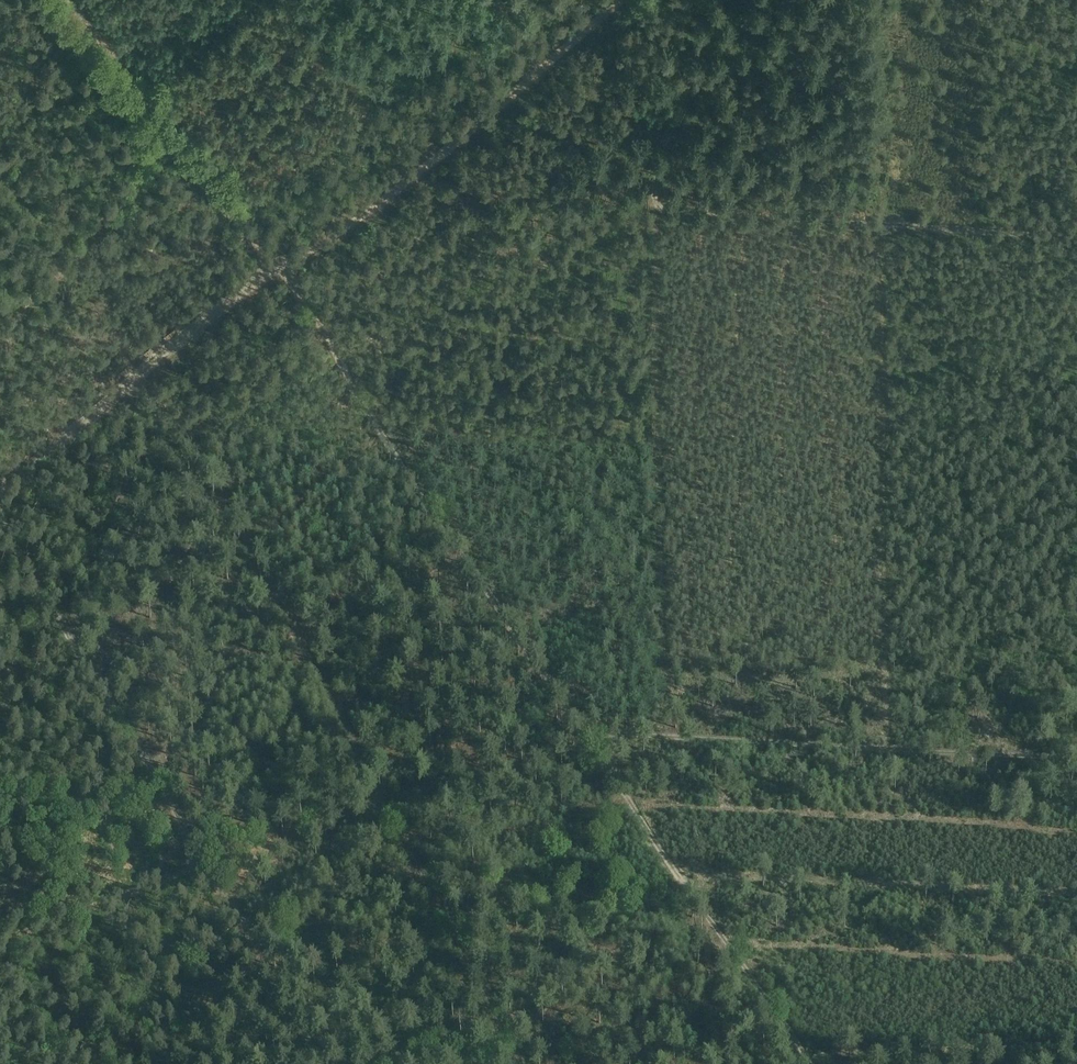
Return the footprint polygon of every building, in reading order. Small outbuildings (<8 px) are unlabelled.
[(371,226),(379,224),(376,214),(368,216),(371,226)]
